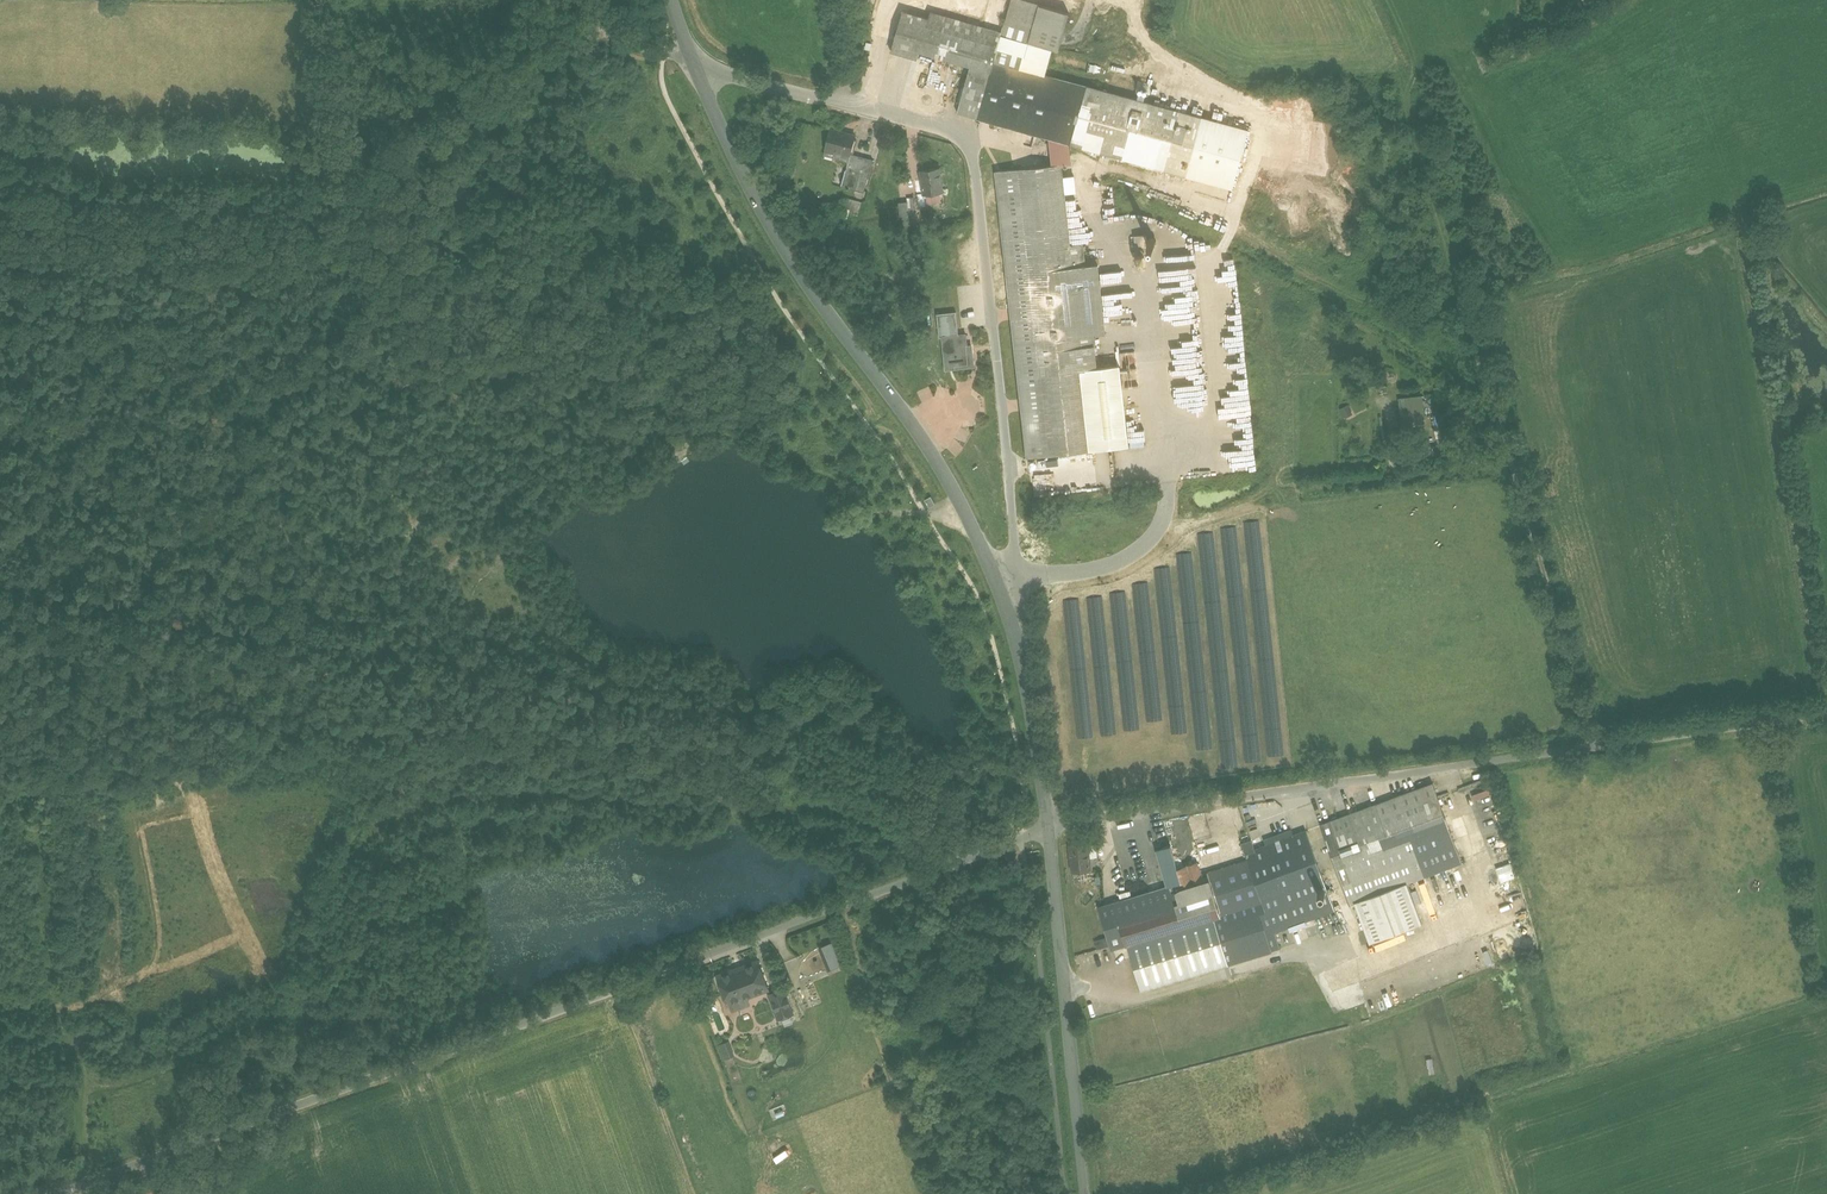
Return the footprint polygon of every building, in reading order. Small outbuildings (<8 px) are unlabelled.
[(1232,188),(1248,130),(1044,74),(1052,48),(1058,50),(1068,13),(1039,5),(1040,3),(1030,0),(1010,0),(1001,32),(932,13),(931,19),(904,12),(893,52),(916,58),(918,50),(973,65),(959,113),(1232,188)] [(856,136),(829,128),(822,152),(848,160),(850,154),(856,136)] [(871,160),(850,154),(848,160),(842,184),(863,190),(871,160)] [(1026,413),(1031,456),(1135,444),(1126,361),(1103,364),(1099,332),(1110,330),(1103,260),(1090,262),(1088,242),(1075,243),(1066,162),(1017,168),(999,170),(1014,310),(1016,322),(1024,400),(1026,413)] [(940,168),(919,170),(922,195),(943,193),(940,168)] [(897,220),(914,219),(913,199),(896,199),(897,220)] [(940,336),(957,335),(955,312),(936,314),(938,338),(940,337),(940,336)] [(957,335),(940,336),(940,337),(943,370),(973,367),(971,345),(966,345),(965,334),(957,335)] [(1396,397),(1398,425),(1422,424),(1421,395),(1396,397)] [(1345,404),(1336,409),(1342,418),(1351,413),(1345,404)] [(940,505),(935,497),(928,501),(933,509),(940,505)] [(1252,860),(1278,931),(1359,901),(1413,882),(1466,862),(1437,783),(1298,833),(1296,828),(1268,839),(1270,843),(1259,847),(1256,839),(1245,842),(1252,860)] [(1094,839),(1072,842),(1076,870),(1098,867),(1094,839)] [(1144,991),(1283,949),(1278,931),(1252,860),(1211,872),(1207,858),(1183,865),(1176,842),(1159,848),(1170,884),(1103,905),(1117,949),(1130,945),(1144,991)] [(1413,882),(1359,901),(1374,943),(1428,923),(1413,882)] [(826,968),(840,964),(833,939),(819,943),(826,968)] [(764,956),(720,972),(732,1004),(734,1003),(737,1011),(755,1004),(754,995),(776,988),(764,956)] [(789,986),(773,992),(783,1018),(799,1012),(789,986)] [(1285,999),(1286,1006),(1309,1001),(1308,995),(1285,999)] [(738,1055),(733,1040),(723,1044),(729,1059),(738,1055)] [(784,1150),(771,1157),(774,1162),(787,1155),(784,1150)]
